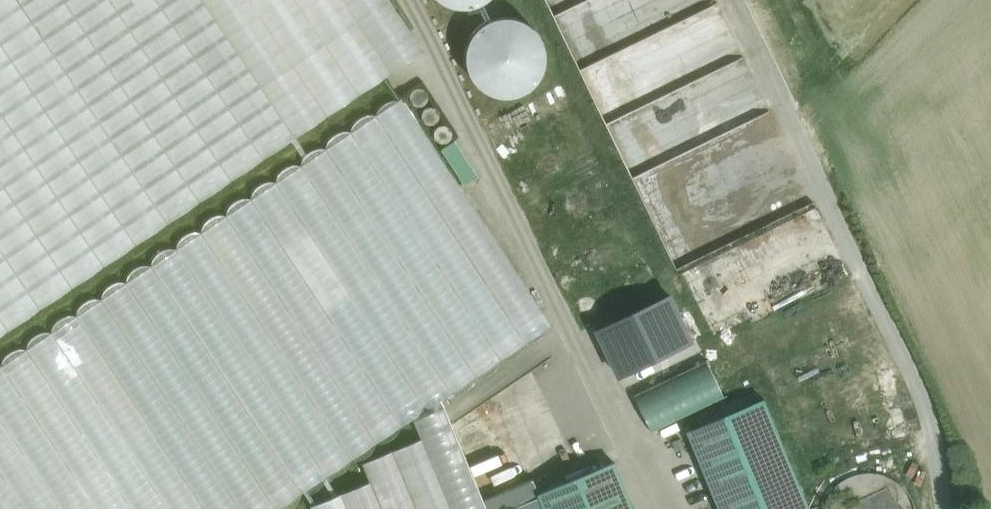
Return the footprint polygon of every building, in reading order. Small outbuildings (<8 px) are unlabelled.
[(424,51),(390,0),(0,0),(0,336),(424,51)] [(468,62),(472,74),(479,84),(489,92),(501,96),(514,96),(526,91),(536,84),(543,74),(546,62),(546,50),(543,39),(536,30),(528,23),(517,18),(506,17),(493,20),(482,26),(473,36),(468,49),(468,62)] [(550,325),(401,101),(0,369),(0,508),(275,508),(550,325)] [(465,184),(479,175),(456,139),(441,148),(465,184)] [(672,288),(600,323),(652,432),(725,397),(672,288)] [(764,400),(688,432),(720,508),(810,508),(764,400)] [(313,508),(487,508),(445,408),(415,421),(421,438),(363,463),(371,481),(312,506),(313,508)] [(615,461),(540,495),(546,508),(634,508),(615,461)] [(915,507),(909,494),(900,483),(888,476),(874,472),(861,473),(849,477),(839,484),(830,493),(824,504),(824,508),(916,508),(915,507)]
